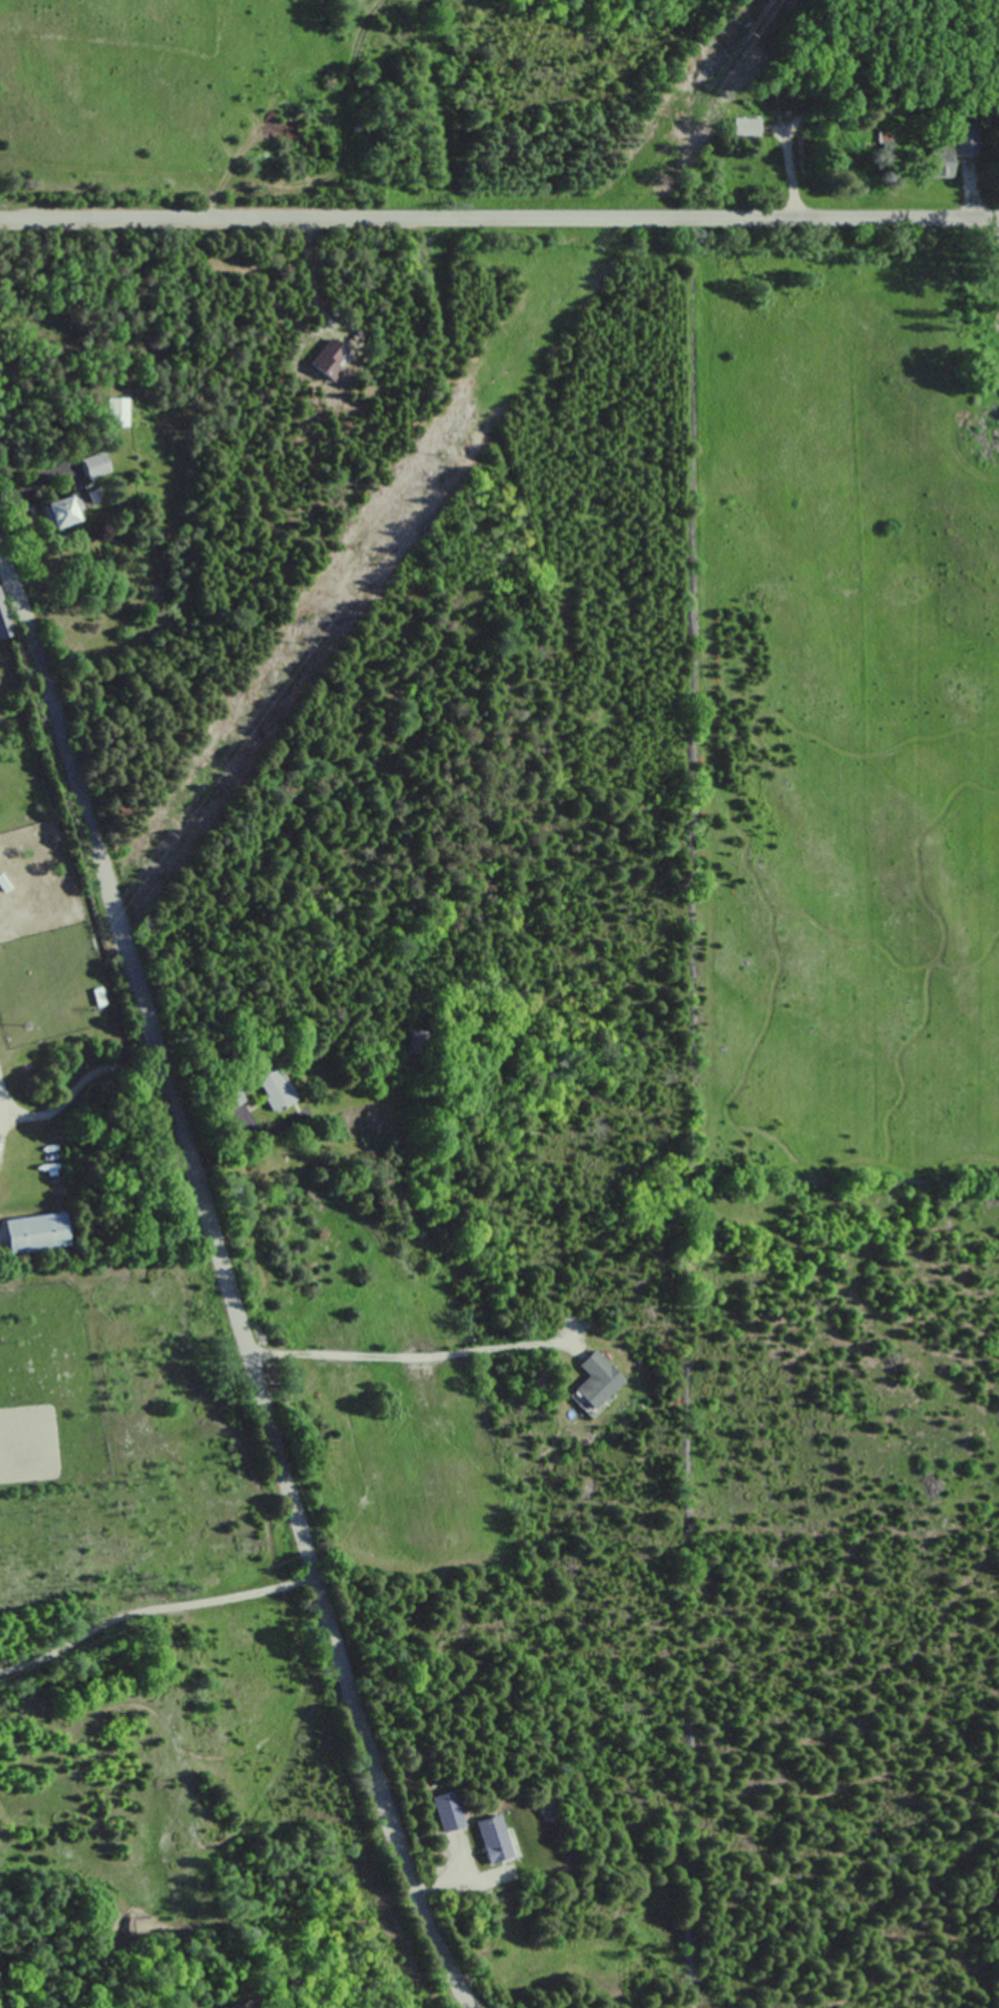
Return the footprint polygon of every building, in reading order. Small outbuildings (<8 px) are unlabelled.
[(730,139),(757,139),(757,119),(730,119),(730,139)] [(976,155),(977,122),(955,122),(954,148),(928,148),(928,178),(950,178),(950,155),(976,155)] [(127,398),(107,398),(107,426),(127,426),(127,398)] [(85,478),(108,471),(103,452),(79,459),(85,478)] [(69,495),(43,503),(51,528),(76,520),(69,495)] [(11,633),(0,600),(0,636),(11,633)] [(424,1030),(407,1030),(407,1054),(424,1054),(424,1030)] [(271,1112),(295,1099),(277,1066),(253,1079),(271,1112)] [(67,1247),(63,1212),(2,1220),(6,1254),(67,1247)] [(623,1380),(593,1348),(575,1364),(587,1376),(572,1389),(591,1409),(623,1380)] [(438,1834),(461,1827),(450,1790),(427,1797),(438,1834)] [(473,1820),(484,1863),(511,1856),(500,1813),(473,1820)]
